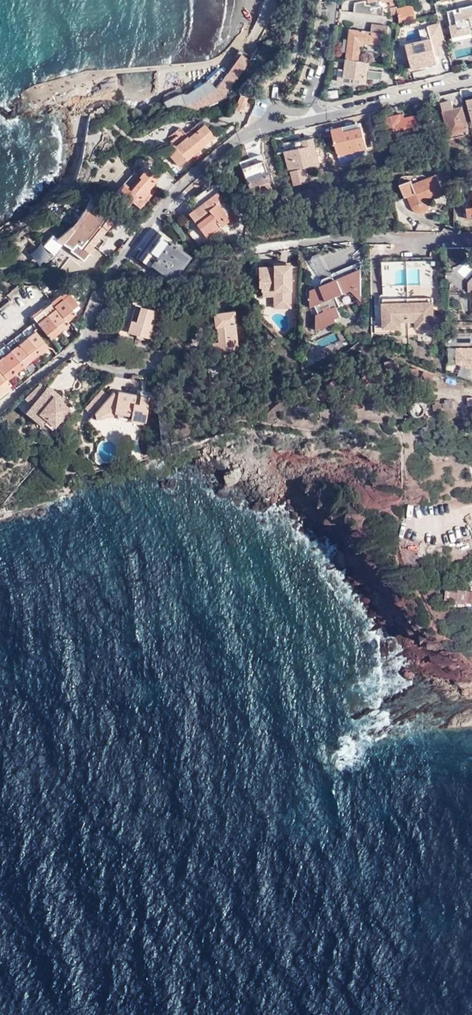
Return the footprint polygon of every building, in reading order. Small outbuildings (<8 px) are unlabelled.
[(355,2),(353,12),(382,16),(383,8),(365,4),(364,1),(355,2)] [(465,11),(455,14),(458,24),(454,25),(449,26),(453,38),(471,33),(471,35),(471,5),(464,7),(465,11)] [(412,7),(402,9),(403,13),(402,14),(400,19),(400,24),(415,21),(412,7)] [(348,51),(346,59),(360,61),(363,42),(381,44),(382,33),(388,34),(389,26),(373,24),(372,32),(351,29),(349,39),(345,39),(343,50),(348,51)] [(442,24),(422,29),(425,42),(409,46),(415,70),(439,64),(438,58),(442,57),(440,47),(448,46),(442,24)] [(237,58),(226,75),(234,81),(238,76),(237,75),(245,63),(237,58)] [(368,84),(371,62),(360,61),(346,59),(345,68),(344,78),(358,79),(357,82),(368,84)] [(336,80),(357,82),(358,79),(344,78),(345,68),(337,67),(336,80)] [(383,80),(384,73),(372,71),(371,78),(383,80)] [(190,113),(218,99),(234,81),(222,72),(213,83),(188,95),(190,98),(181,102),(190,113)] [(270,79),(263,73),(256,81),(263,88),(270,79)] [(465,125),(459,93),(440,97),(442,105),(452,103),(454,111),(443,113),(446,129),(465,125)] [(243,113),(248,99),(238,95),(233,109),(243,113)] [(452,103),(442,105),(443,113),(454,111),(452,103)] [(398,111),(397,107),(387,109),(389,117),(387,119),(385,120),(384,123),(384,124),(386,131),(385,131),(388,146),(400,143),(399,137),(423,132),(420,114),(405,118),(402,118),(401,115),(404,114),(403,112),(401,111),(399,111),(398,111)] [(367,149),(360,123),(345,126),(345,123),(331,127),(338,156),(367,149)] [(174,145),(173,144),(166,150),(180,166),(214,136),(205,125),(189,139),(190,140),(178,150),(174,145)] [(190,140),(189,139),(186,135),(174,145),(178,150),(190,140)] [(306,140),(286,144),(291,171),(320,165),(314,138),(305,140),(306,140)] [(242,168),(261,162),(259,156),(240,162),(242,168)] [(251,193),(270,187),(261,162),(242,168),(251,193)] [(147,197),(145,195),(150,188),(158,177),(147,168),(139,177),(134,173),(115,196),(127,206),(132,201),(139,207),(147,197)] [(168,173),(156,182),(162,190),(174,181),(168,173)] [(448,174),(442,176),(446,186),(452,184),(448,174)] [(410,182),(399,186),(405,199),(407,198),(412,210),(417,213),(419,214),(421,214),(424,214),(426,213),(428,212),(429,210),(430,207),(430,204),(429,201),(443,195),(434,175),(411,185),(410,182)] [(145,195),(147,197),(153,191),(150,188),(145,195)] [(216,194),(199,207),(204,214),(207,217),(196,225),(206,239),(230,221),(217,204),(222,200),(216,194)] [(100,206),(96,211),(106,220),(110,215),(100,206)] [(84,248),(107,221),(106,220),(96,211),(91,207),(61,243),(69,248),(69,249),(83,259),(88,252),(84,248)] [(84,248),(88,252),(111,225),(107,221),(84,248)] [(171,280),(189,256),(158,233),(140,257),(171,280)] [(40,245),(52,255),(61,244),(50,235),(40,245)] [(288,266),(254,268),(255,294),(264,295),(264,289),(270,289),(271,311),(282,311),(288,307),(290,302),(288,266)] [(354,297),(365,308),(364,268),(336,281),(337,284),(336,284),(333,283),(326,286),(324,290),(325,292),(311,298),(310,308),(314,315),(318,313),(321,321),(319,322),(320,337),(340,329),(339,326),(344,324),(341,315),(343,314),(339,304),(354,297)] [(49,339),(69,324),(67,322),(75,315),(71,310),(77,305),(64,289),(49,301),(50,304),(32,318),(49,339)] [(436,334),(436,304),(387,305),(387,336),(404,335),(404,328),(419,328),(419,335),(436,334)] [(135,321),(139,306),(134,305),(130,320),(135,321)] [(135,321),(130,320),(127,331),(137,334),(136,337),(147,340),(148,337),(149,337),(156,311),(139,306),(135,321)] [(221,342),(222,350),(238,348),(232,310),(213,313),(214,326),(217,326),(219,342),(221,342)] [(47,347),(30,326),(0,351),(0,393),(10,385),(6,380),(47,347)] [(213,343),(214,351),(222,350),(221,342),(219,342),(213,343)] [(471,368),(471,346),(447,347),(448,369),(471,368)] [(397,360),(384,363),(386,374),(400,371),(397,360)] [(333,380),(325,386),(331,394),(339,388),(333,380)] [(35,411),(50,426),(52,424),(58,430),(72,415),(63,407),(65,404),(59,398),(57,401),(50,394),(50,395),(44,390),(35,399),(40,405),(35,411)] [(115,390),(114,392),(109,391),(90,413),(91,418),(115,412),(118,413),(119,415),(119,418),(141,421),(143,404),(140,404),(141,395),(126,393),(127,392),(115,390)] [(422,403),(421,401),(419,400),(417,400),(415,400),(413,400),(411,401),(410,403),(409,405),(408,407),(408,409),(409,411),(410,412),(412,414),(414,414),(416,415),(418,414),(420,414),(421,412),(423,411),(423,409),(423,407),(423,405),(422,403)] [(328,413),(327,408),(308,413),(309,420),(315,419),(315,417),(321,415),(322,417),(327,416),(326,414),(328,413)] [(29,417),(44,431),(50,426),(35,411),(29,417)] [(445,589),(443,601),(471,604),(471,592),(445,589)]
